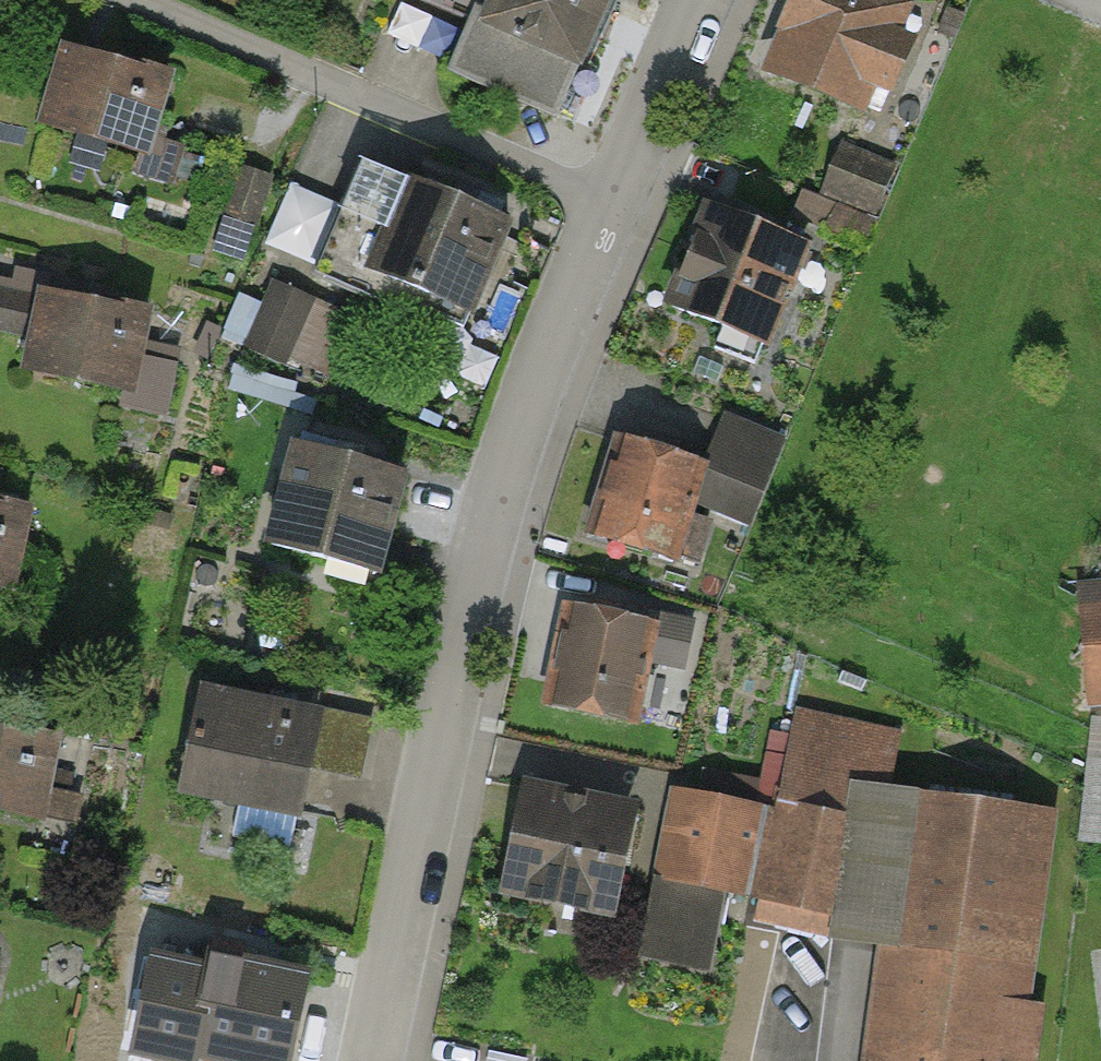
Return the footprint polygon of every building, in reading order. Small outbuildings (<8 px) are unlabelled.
[(596,0),(475,0),(441,74),(541,119),(596,0)] [(882,0),(778,0),(744,75),(859,128),(912,14),(882,0)] [(164,77),(52,48),(30,135),(142,164),(164,77)] [(875,211),(888,161),(831,146),(818,196),(875,211)] [(507,230),(354,164),(308,269),(462,335),(507,230)] [(803,256),(692,206),(646,306),(757,356),(803,256)] [(246,335),(331,367),(357,298),(272,266),(246,335)] [(156,318),(28,295),(12,383),(140,406),(156,318)] [(786,440),(719,414),(699,466),(669,568),(691,577),(714,518),(750,532),(786,440)] [(699,466),(616,443),(586,545),(669,568),(699,466)] [(398,479),(279,445),(250,546),(369,581),(398,479)] [(0,510),(0,593),(3,593),(20,514),(0,510)] [(1073,585),(1088,715),(1100,713),(1100,582),(1073,585)] [(649,628),(559,610),(538,719),(628,737),(649,628)] [(318,717),(192,692),(169,803),(296,829),(318,717)] [(801,699),(765,816),(842,831),(844,790),(883,796),(897,735),(801,699)] [(0,735),(0,824),(34,831),(53,747),(0,735)] [(632,811),(516,787),(492,905),(608,929),(632,811)] [(877,955),(897,798),(883,796),(844,790),(842,831),(824,920),(821,947),(877,955)] [(765,816),(666,796),(648,885),(721,900),(748,905),(765,816)] [(1047,817),(897,798),(877,955),(863,1060),(1016,1060),(1047,817)] [(765,816),(748,905),(824,920),(842,831),(765,816)] [(721,900),(648,885),(633,964),(706,979),(721,900)] [(203,967),(186,1060),(280,1060),(293,983),(203,967)]
